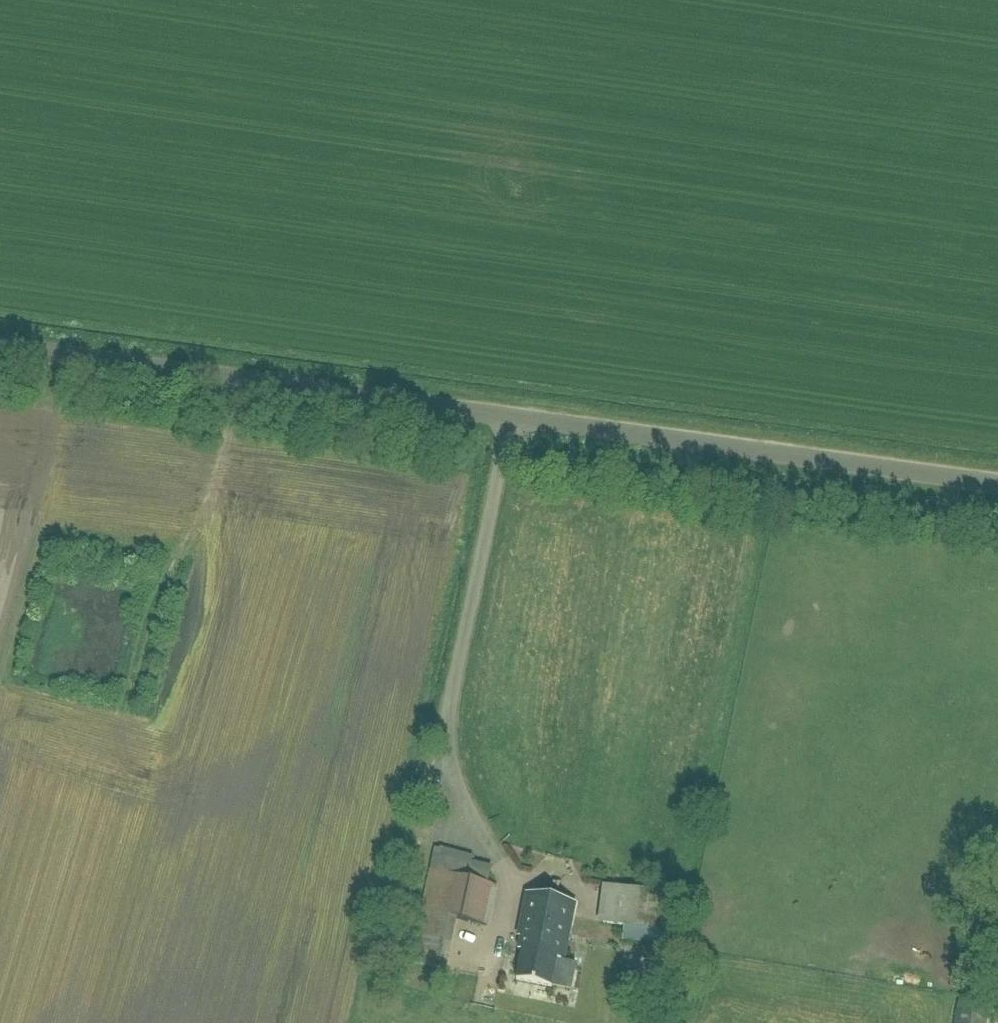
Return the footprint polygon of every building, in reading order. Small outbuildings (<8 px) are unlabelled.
[(479,860),(434,849),(427,879),(431,880),(423,912),(485,927),(495,887),(474,881),(479,860)] [(601,888),(598,927),(670,933),(673,894),(601,888)] [(551,994),(557,959),(564,961),(574,903),(525,895),(514,953),(521,954),(515,987),(551,994)]
